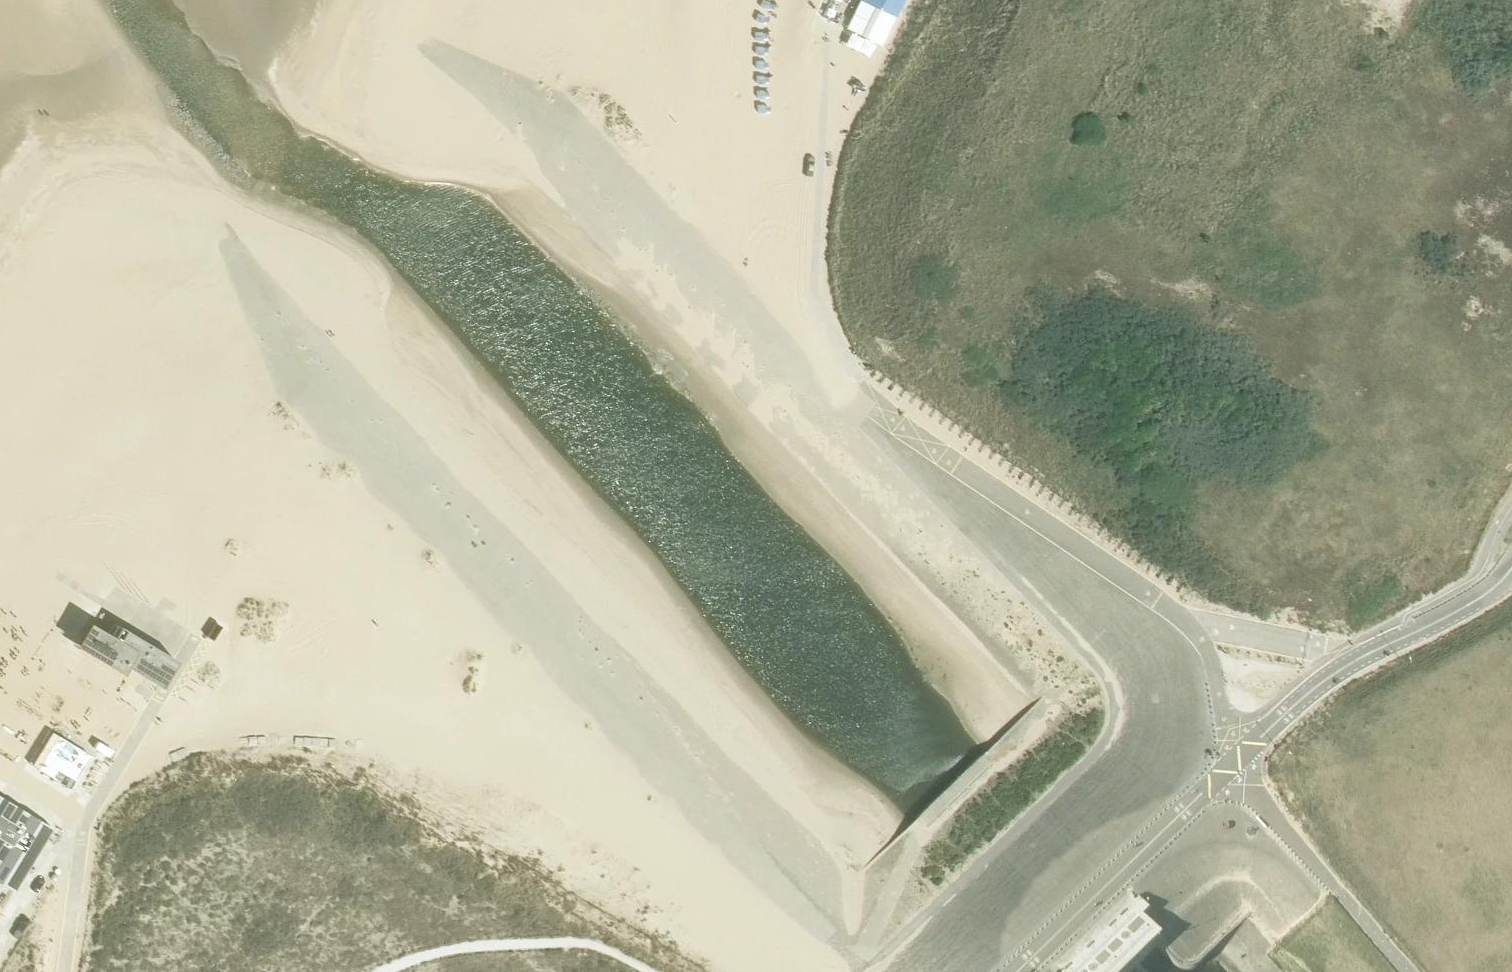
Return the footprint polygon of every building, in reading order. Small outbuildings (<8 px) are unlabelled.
[(844,25),(880,42),(901,0),(856,0),(844,25)] [(84,618),(70,642),(157,685),(173,658),(114,623),(107,632),(84,618)] [(36,768),(69,789),(90,754),(57,733),(36,768)] [(0,796),(0,882),(13,890),(51,826),(0,796)] [(1158,939),(1163,935),(1143,915),(1150,908),(1136,895),(1092,938),(1057,971),(1124,971),(1158,939)]
